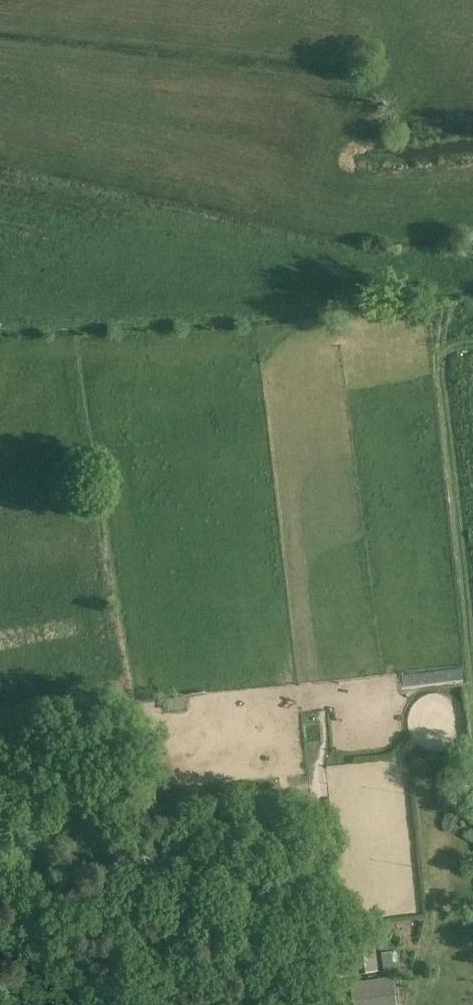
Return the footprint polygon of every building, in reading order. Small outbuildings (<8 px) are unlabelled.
[(356,969),(376,967),(373,936),(353,939),(356,969)] [(399,1004),(396,980),(350,985),(352,1004),(395,1004),(399,1004)]
